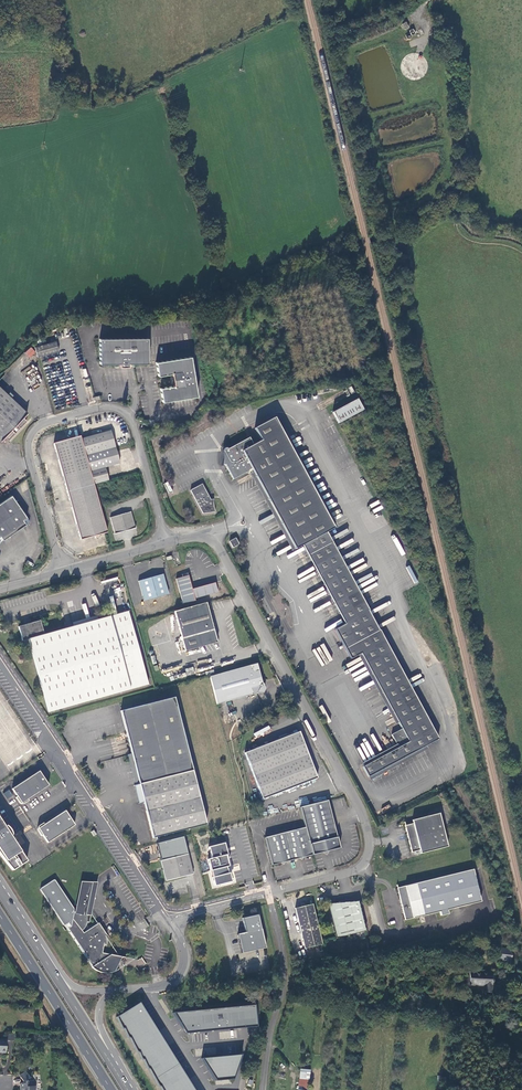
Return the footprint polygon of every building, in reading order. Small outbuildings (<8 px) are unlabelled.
[(146,336),(98,335),(97,361),(116,361),(117,364),(126,364),(126,361),(145,361),(146,336)] [(53,338),(32,344),(35,353),(56,347),(53,338)] [(196,398),(190,357),(156,362),(158,376),(171,374),(173,387),(160,390),(162,402),(196,398)] [(24,376),(32,370),(29,366),(21,372),(24,376)] [(4,437),(7,440),(14,433),(12,431),(10,429),(16,424),(18,425),(19,427),(26,420),(23,416),(27,412),(0,387),(0,440),(4,437)] [(356,399),(331,414),(338,425),(362,410),(356,399)] [(223,451),(222,453),(225,475),(230,484),(237,481),(251,474),(253,478),(256,477),(295,548),(303,544),(347,623),(336,630),(351,658),(362,652),(399,720),(389,726),(399,746),(365,766),(370,776),(426,745),(431,742),(440,737),(327,531),(334,527),(275,418),(255,429),(261,440),(253,445),(248,437),(223,451)] [(111,430),(81,438),(94,484),(109,480),(105,466),(120,462),(111,430)] [(54,444),(67,491),(94,484),(81,438),(80,436),(54,444)] [(240,486),(253,478),(251,474),(237,481),(240,486)] [(81,539),(108,531),(94,484),(67,491),(81,539)] [(202,484),(190,490),(202,513),(214,512),(212,503),(212,498),(209,498),(202,484)] [(0,501),(0,540),(28,521),(10,495),(0,501)] [(131,511),(111,516),(116,533),(136,528),(131,511)] [(239,545),(235,539),(229,542),(233,548),(239,545)] [(182,566),(191,563),(188,551),(188,550),(178,552),(181,561),(182,566)] [(164,575),(139,582),(145,602),(170,595),(164,575)] [(176,580),(183,605),(196,602),(195,600),(219,594),(216,583),(193,590),(189,576),(176,580)] [(214,629),(206,603),(180,610),(175,612),(185,651),(219,642),(215,629),(214,629)] [(148,685),(128,612),(43,634),(39,620),(18,625),(22,640),(28,639),(48,712),(148,685)] [(74,625),(98,619),(97,616),(73,622),(74,625)] [(217,705),(241,699),(256,694),(259,696),(265,695),(267,691),(266,686),(264,685),(263,685),(257,665),(236,670),(210,678),(217,705)] [(207,824),(176,698),(123,711),(133,753),(141,784),(147,811),(153,837),(207,824)] [(267,722),(255,727),(257,731),(253,733),(255,737),(271,729),(267,722)] [(246,753),(264,799),(319,779),(301,733),(246,753)] [(130,755),(137,784),(141,784),(133,753),(130,753),(130,755)] [(39,770),(12,788),(17,795),(15,796),(17,800),(18,802),(20,803),(23,804),(25,803),(29,800),(28,799),(49,785),(39,770)] [(144,812),(147,811),(141,784),(137,784),(135,785),(139,803),(142,802),(144,812)] [(3,793),(7,799),(13,795),(9,790),(3,793)] [(340,849),(328,802),(301,808),(306,828),(313,856),(322,854),(326,856),(329,852),(340,849)] [(74,824),(64,811),(44,825),(43,823),(38,827),(37,828),(37,830),(37,831),(41,836),(42,836),(47,843),(74,824)] [(447,847),(439,813),(412,819),(413,822),(405,824),(412,852),(419,850),(420,853),(447,847)] [(1,858),(12,870),(27,861),(10,834),(11,833),(12,831),(11,829),(10,827),(9,825),(6,825),(4,825),(0,819),(0,856),(1,858)] [(304,859),(313,856),(306,828),(285,833),(292,862),(299,860),(301,861),(304,859)] [(292,862),(285,833),(264,838),(271,867),(281,865),(283,866),(285,863),(292,862)] [(156,843),(160,860),(188,853),(183,837),(156,843)] [(227,855),(224,844),(208,848),(211,859),(207,860),(210,872),(211,872),(213,878),(212,878),(214,887),(231,883),(229,874),(228,874),(226,868),(228,867),(226,856),(227,855)] [(188,853),(160,860),(166,880),(193,874),(188,853)] [(473,870),(398,888),(406,920),(440,912),(441,916),(449,914),(448,910),(480,902),(473,870)] [(86,921),(98,882),(86,882),(86,884),(81,883),(75,913),(73,912),(73,911),(74,908),(73,907),(55,880),(54,879),(53,879),(40,888),(40,889),(40,890),(61,923),(62,924),(64,924),(67,922),(69,925),(67,927),(93,966),(91,968),(95,971),(99,973),(103,974),(108,973),(112,972),(115,970),(130,960),(101,955),(103,945),(104,946),(106,942),(104,937),(106,936),(98,924),(97,924),(83,933),(80,928),(82,926),(83,924),(84,921),(86,921)] [(367,932),(359,901),(349,903),(349,902),(339,902),(339,903),(329,904),(337,939),(367,932)] [(296,909),(301,930),(319,926),(314,905),(307,906),(307,905),(302,906),(303,907),(296,909)] [(258,916),(242,919),(245,933),(237,935),(242,954),(266,949),(258,916)] [(306,949),(324,945),(319,926),(301,930),(306,949)] [(511,940),(491,937),(489,948),(512,952),(513,946),(511,940)] [(469,973),(468,985),(484,986),(484,992),(491,992),(492,973),(469,973)] [(138,1003),(114,1018),(120,1029),(121,1030),(125,1038),(128,1039),(134,1053),(136,1054),(139,1060),(140,1060),(144,1069),(147,1070),(156,1086),(158,1087),(159,1089),(193,1089),(138,1003)] [(170,1011),(184,1033),(255,1025),(254,1005),(170,1011)] [(237,1054),(199,1058),(213,1080),(230,1078),(237,1054)] [(300,1069),(298,1089),(308,1089),(310,1069),(300,1069)] [(36,1086),(33,1086),(33,1081),(31,1081),(29,1078),(30,1077),(26,1071),(19,1075),(22,1083),(19,1084),(19,1088),(20,1089),(36,1089),(36,1086)]
